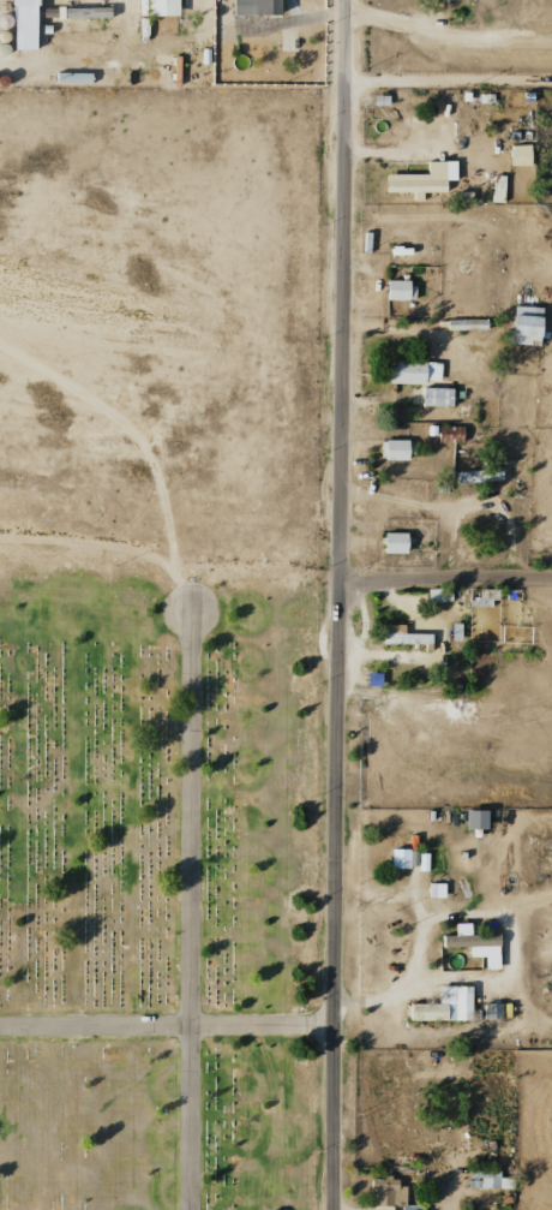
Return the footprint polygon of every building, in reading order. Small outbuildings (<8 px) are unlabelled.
[(34,0),(10,0),(11,50),(35,50),(34,0)] [(147,34),(175,34),(176,0),(147,0),(147,34)] [(230,15),(276,14),(276,0),(230,0),(230,15)] [(108,18),(108,8),(61,9),(61,19),(108,18)] [(509,145),(509,166),(530,166),(529,145),(509,145)] [(426,174),(383,174),(383,193),(411,192),(411,201),(421,201),(421,193),(444,192),(444,180),(455,180),(455,161),(426,162),(426,174)] [(504,175),(492,175),(491,203),(503,203),(504,175)] [(414,282),(385,281),(384,299),(414,300),(414,282)] [(537,343),(539,307),(510,307),(509,343),(537,343)] [(432,384),(433,362),(387,360),(386,382),(432,384)] [(451,388),(420,388),(420,406),(451,407),(451,388)] [(409,440),(379,440),(379,459),(409,459),(409,440)] [(455,483),(500,481),(500,468),(454,470),(455,483)] [(405,533),(381,532),(380,553),(404,553),(405,533)] [(450,588),(426,589),(426,602),(450,601),(450,588)] [(402,632),(402,624),(380,623),(380,643),(430,644),(430,633),(402,632)] [(485,829),(485,810),(463,810),(463,829),(485,829)] [(427,850),(390,849),(389,868),(427,869),(427,850)] [(443,898),(443,883),(428,883),(427,897),(443,898)] [(497,934),(469,935),(468,923),(452,923),(453,935),(440,936),(441,948),(467,947),(467,957),(482,957),(483,970),(498,969),(497,934)] [(407,1020),(470,1021),(470,986),(436,985),(436,1003),(408,1003),(407,1020)] [(500,1003),(482,1003),(482,1019),(501,1019),(500,1003)] [(467,1188),(512,1189),(512,1178),(499,1177),(499,1171),(467,1170),(467,1188)] [(390,1206),(404,1206),(404,1186),(396,1186),(396,1177),(368,1178),(368,1209),(390,1209),(390,1206)]
